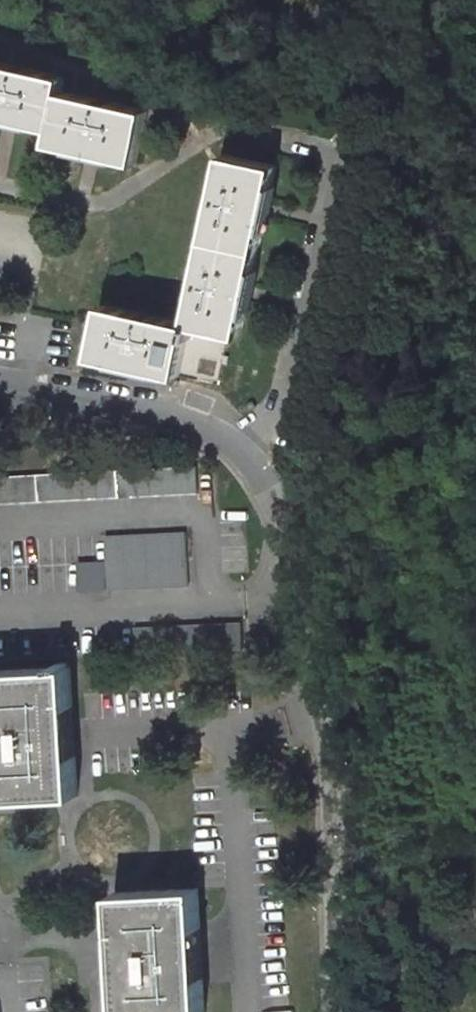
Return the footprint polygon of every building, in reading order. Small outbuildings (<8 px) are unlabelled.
[(149,111),(63,90),(66,75),(0,60),(0,114),(14,117),(55,126),(52,141),(98,151),(137,159),(149,111)] [(268,213),(279,166),(227,153),(190,323),(240,334),(248,299),(268,213)] [(138,365),(179,374),(187,335),(192,336),(195,326),(189,325),(190,323),(105,304),(94,355),(138,365)] [(198,493),(196,466),(0,476),(0,504),(198,493)] [(186,533),(106,537),(109,589),(189,585),(186,533)] [(242,623),(135,628),(136,654),(243,650),(242,623)] [(71,667),(67,667),(67,663),(56,664),(56,668),(0,671),(0,799),(78,795),(75,756),(67,756),(65,706),(73,706),(71,667)] [(75,756),(73,706),(65,706),(67,756),(75,756)] [(115,893),(117,932),(125,931),(126,957),(127,982),(120,982),(121,1011),(205,1011),(203,977),(194,978),(192,927),(199,926),(197,889),(115,893)] [(194,978),(203,977),(199,926),(192,927),(194,978)] [(120,982),(127,982),(126,957),(125,931),(117,932),(120,982)]
